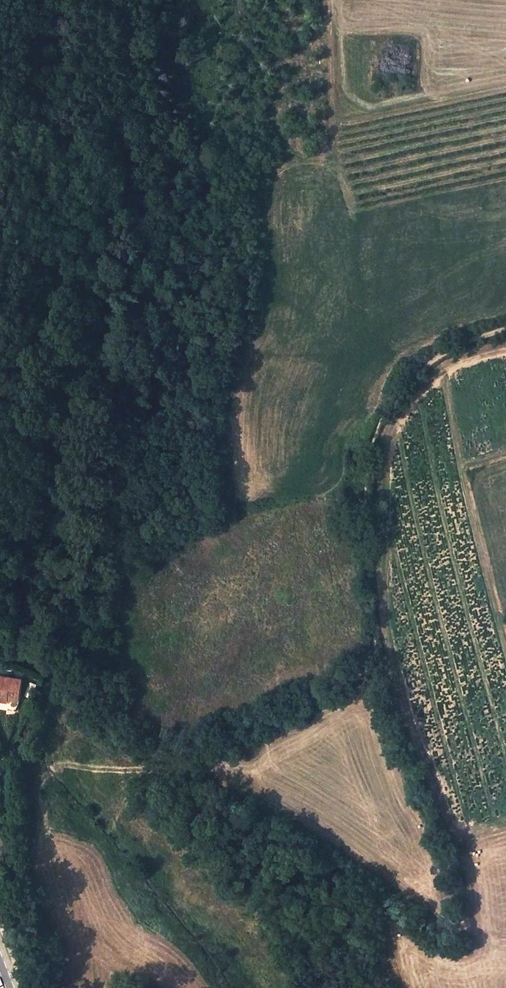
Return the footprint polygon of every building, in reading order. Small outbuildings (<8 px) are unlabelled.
[(221,500),(223,515),(231,514),(229,499),(221,500)] [(20,703),(23,682),(0,678),(0,699),(20,703)]
